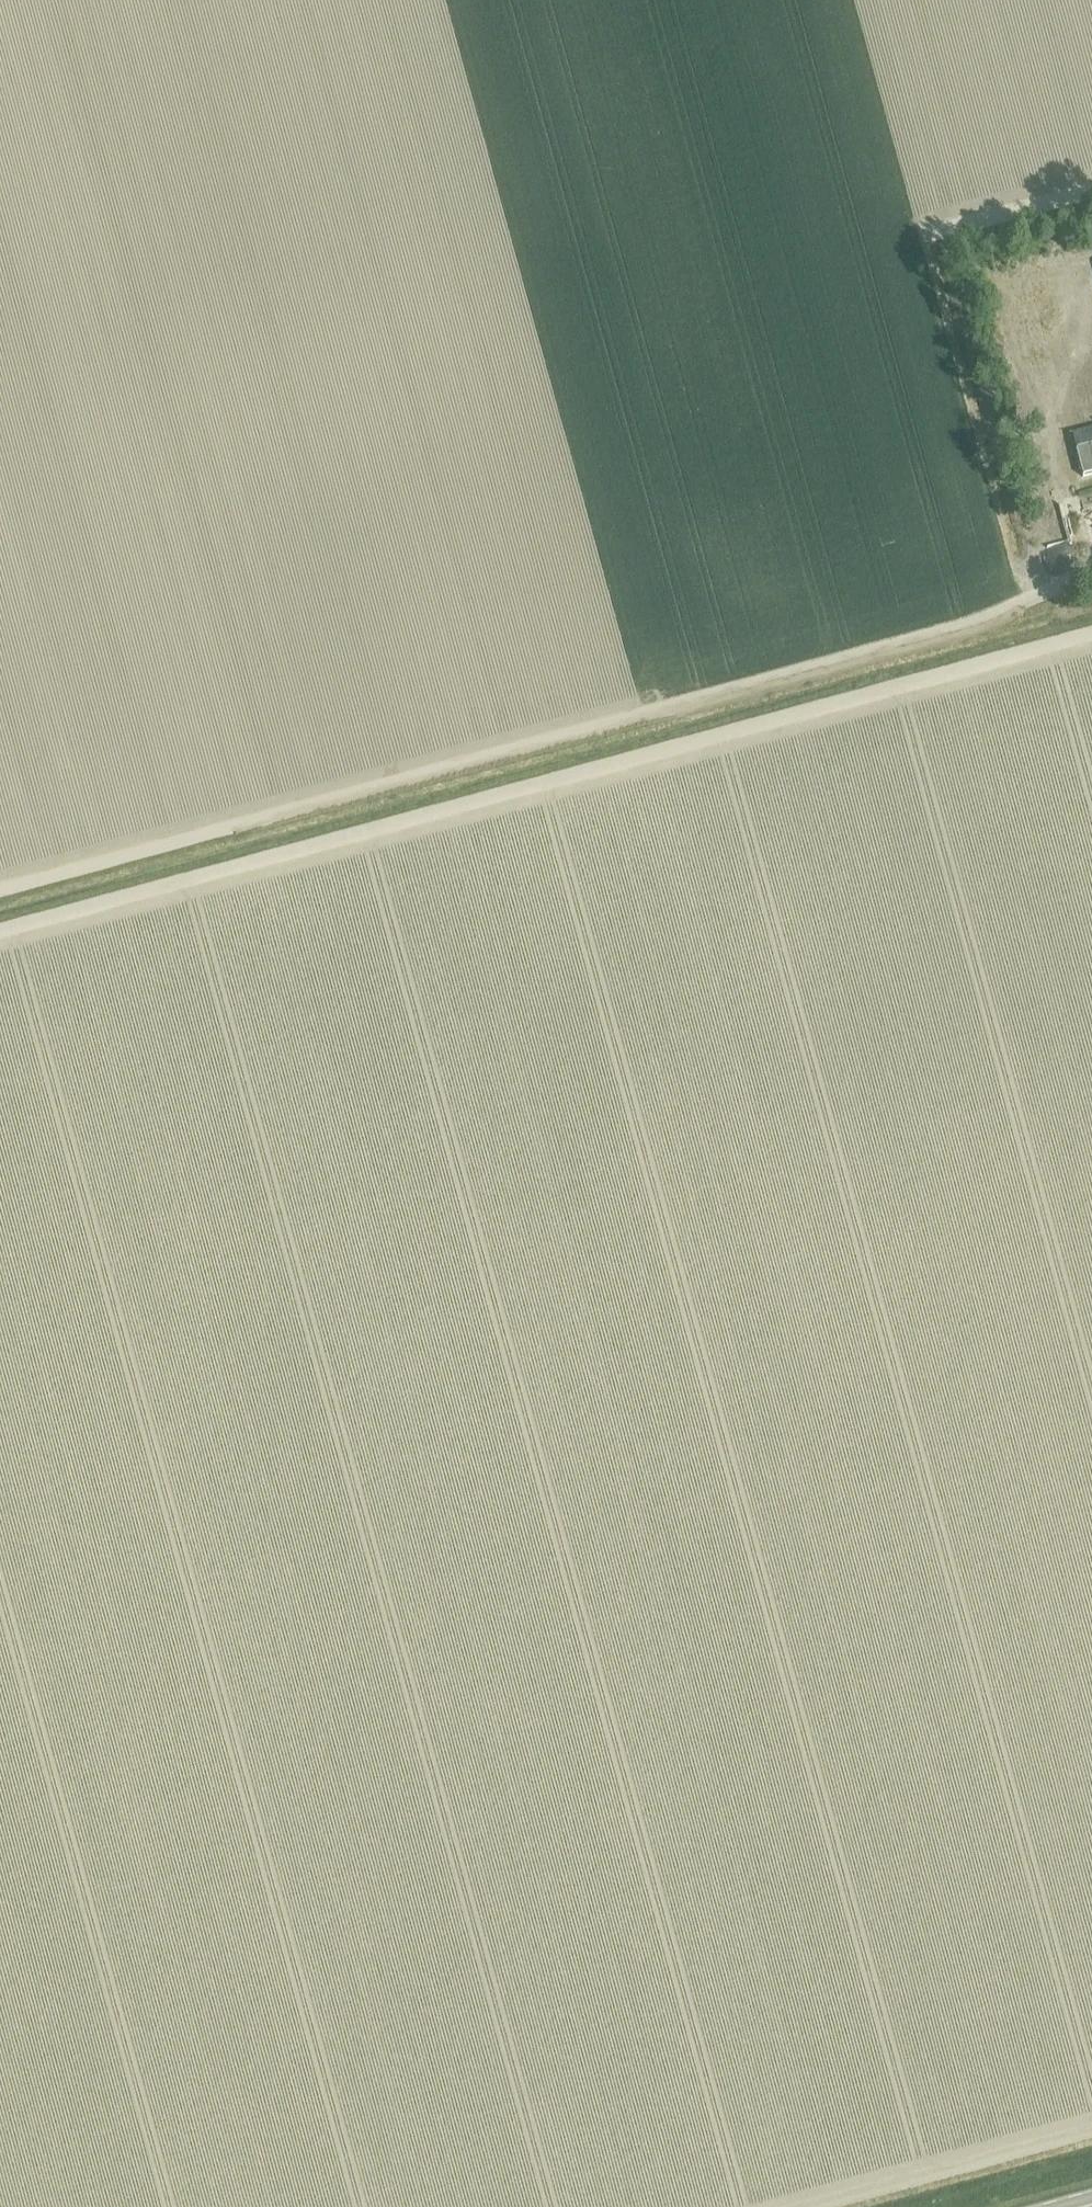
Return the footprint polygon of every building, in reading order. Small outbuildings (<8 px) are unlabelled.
[(1075,450),(1082,477),(1091,474),(1091,446),(1075,450)]
